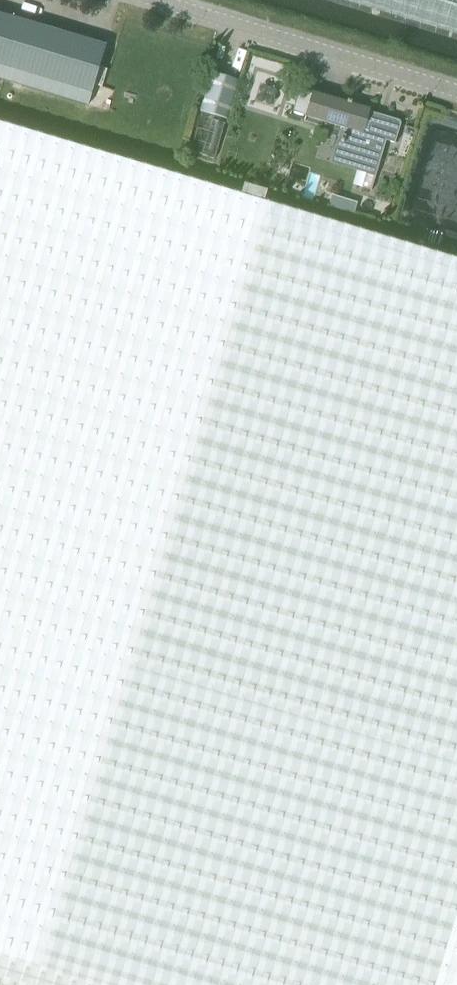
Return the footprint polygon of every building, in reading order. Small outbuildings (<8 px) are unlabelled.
[(456,33),(456,0),(348,0),(456,33)] [(107,44),(0,12),(0,78),(89,104),(107,44)] [(229,119),(240,81),(210,72),(199,110),(229,119)] [(398,143),(404,123),(400,119),(373,110),(373,108),(315,91),(307,116),(347,129),(338,158),(362,166),(363,167),(364,170),(367,172),(371,173),(367,188),(373,190),(388,140),(398,143)] [(160,169),(0,121),(0,984),(456,984),(456,259),(160,169)]
